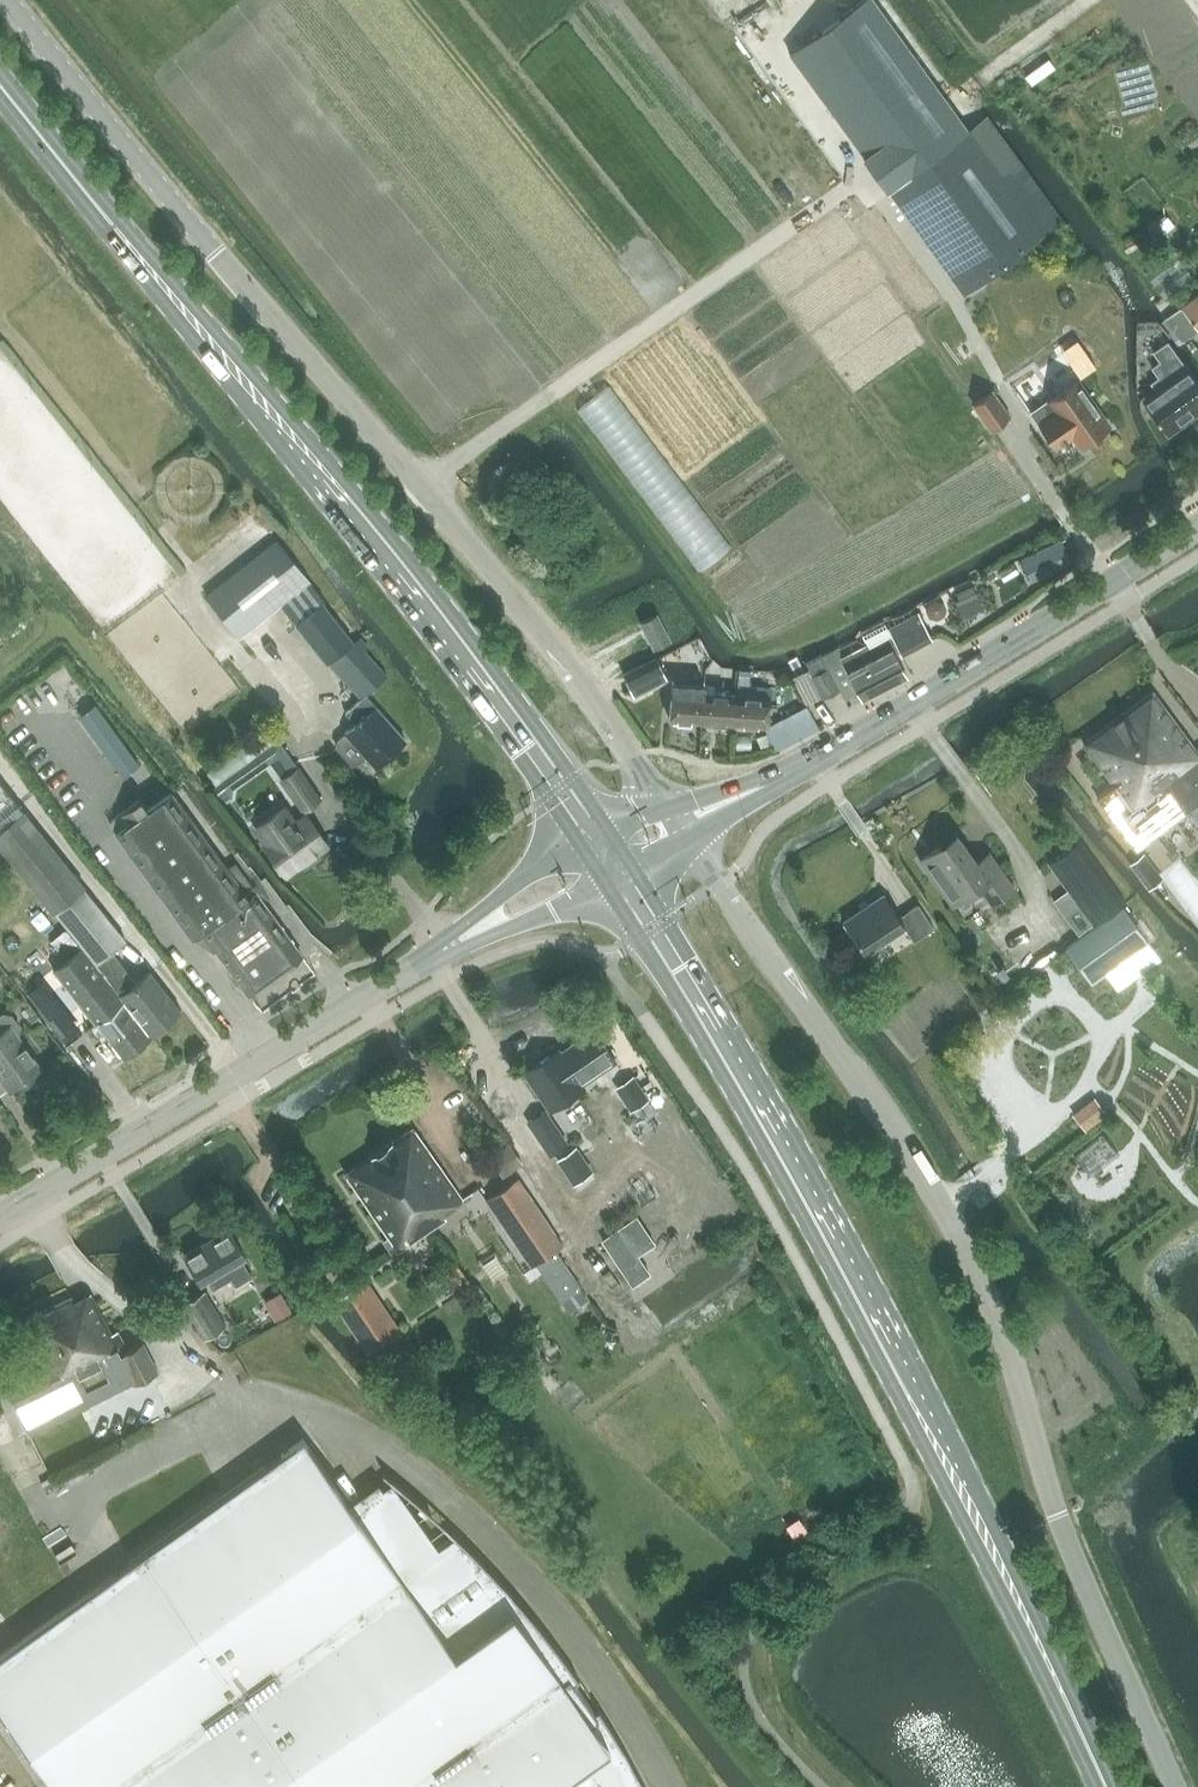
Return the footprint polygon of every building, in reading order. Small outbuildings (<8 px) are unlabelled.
[(1025,166),(1025,167),(1006,180),(969,129),(889,187),(964,290),(1063,220),(1025,166)] [(1167,317),(1184,341),(1197,331),(1197,294),(1167,317)] [(1154,351),(1161,361),(1153,367),(1159,376),(1151,382),(1156,390),(1144,398),(1169,432),(1186,419),(1185,417),(1196,409),(1197,410),(1197,383),(1168,341),(1154,351)] [(1110,425),(1076,380),(1048,400),(1055,411),(1039,423),(1056,447),(1073,435),(1080,446),(1094,436),(1097,440),(1109,432),(1106,428),(1110,425)] [(667,474),(613,383),(580,403),(641,503),(660,492),(654,482),(667,474)] [(992,391),(974,403),(992,429),(1010,417),(992,391)] [(327,663),(354,642),(323,603),(326,601),(277,540),(208,595),(240,635),(280,603),(327,663)] [(1072,561),(1063,541),(1032,554),(1022,559),(1032,581),(1066,565),(1072,561)] [(953,599),(963,617),(983,607),(973,589),(953,599)] [(918,613),(887,629),(901,655),(931,639),(918,613)] [(653,646),(669,638),(657,614),(641,622),(653,646)] [(862,700),(907,676),(897,657),(901,655),(887,629),(884,624),(863,635),(867,643),(840,657),(862,700)] [(344,670),(365,695),(385,677),(364,652),(344,670)] [(657,657),(624,674),(635,695),(668,679),(657,657)] [(813,674),(825,697),(839,689),(827,667),(813,674)] [(736,675),(735,695),(733,723),(767,726),(769,697),(747,696),(748,677),(736,675)] [(669,719),(702,721),(705,686),(704,686),(704,685),(672,682),(669,719)] [(705,686),(702,721),(733,723),(735,695),(714,693),(715,687),(705,686)] [(1083,743),(1102,769),(1136,743),(1172,717),(1153,691),(1083,743)] [(405,740),(365,695),(346,712),(356,724),(346,732),(347,733),(338,741),(338,747),(352,762),(358,763),(366,755),(376,766),(405,740)] [(1136,743),(1186,811),(1197,802),(1197,752),(1172,717),(1136,743)] [(1132,850),(1186,811),(1136,743),(1102,769),(1108,776),(1088,791),(1132,850)] [(304,810),(320,799),(298,767),(281,778),(304,810)] [(24,810),(0,780),(0,830),(24,810)] [(141,799),(110,822),(117,832),(116,832),(194,938),(195,937),(194,935),(201,930),(248,994),(303,955),(236,863),(228,869),(171,792),(148,809),(141,799)] [(284,807),(256,826),(267,842),(265,844),(286,873),(328,844),(307,814),(295,823),(284,807)] [(83,886),(84,885),(24,810),(0,830),(0,846),(53,912),(55,911),(83,886)] [(1077,937),(1126,902),(1075,830),(1059,841),(1066,850),(1049,863),(1070,892),(1054,904),(1077,937)] [(990,852),(977,862),(960,837),(944,849),(941,845),(920,860),(955,908),(980,890),(992,907),(1017,889),(990,852)] [(1188,920),(1197,912),(1197,893),(1176,862),(1156,876),(1188,920)] [(96,962),(111,950),(125,938),(83,886),(55,911),(83,946),(96,962)] [(914,943),(935,929),(919,905),(900,917),(884,894),(843,921),(865,954),(902,929),(914,943)] [(1092,983),(1149,942),(1124,908),(1067,949),(1092,983)] [(96,963),(96,962),(83,946),(54,969),(96,1022),(97,1022),(124,1056),(152,1035),(151,1033),(120,994),(96,963)] [(111,950),(96,962),(96,963),(120,994),(151,1033),(181,1010),(150,971),(136,982),(111,950)] [(10,1090),(41,1068),(18,1035),(20,1026),(12,1015),(3,1014),(0,1016),(0,1077),(10,1090)] [(581,1083),(615,1060),(595,1031),(552,1060),(549,1055),(525,1071),(551,1109),(584,1087),(581,1083)] [(1094,1097),(1069,1117),(1081,1133),(1106,1114),(1094,1097)] [(551,1153),(567,1143),(545,1111),(529,1122),(551,1153)] [(379,1149),(432,1228),(446,1218),(443,1213),(463,1199),(413,1126),(379,1149)] [(1103,1133),(1074,1155),(1089,1176),(1118,1154),(1103,1133)] [(399,1250),(432,1228),(379,1149),(346,1172),(390,1237),(384,1241),(391,1252),(397,1248),(399,1250)] [(524,1255),(556,1233),(518,1178),(486,1199),(524,1255)] [(597,1234),(624,1280),(642,1271),(631,1253),(649,1243),(633,1216),(597,1234)] [(236,1286),(252,1277),(242,1258),(245,1256),(230,1229),(185,1255),(201,1282),(225,1268),(236,1286)] [(443,1269),(457,1287),(470,1277),(455,1259),(443,1269)] [(369,1352),(401,1330),(365,1278),(333,1300),(369,1352)] [(158,1372),(143,1343),(128,1350),(118,1332),(112,1334),(92,1293),(73,1303),(70,1298),(25,1321),(48,1368),(6,1389),(29,1434),(133,1381),(135,1385),(158,1372)] [(184,1306),(204,1340),(225,1327),(205,1293),(184,1306)] [(383,1487),(353,1508),(303,1439),(0,1655),(0,1709),(55,1786),(644,1786),(629,1758),(621,1745),(607,1722),(599,1709),(593,1712),(574,1683),(579,1679),(574,1672),(554,1645),(545,1633),(536,1622),(522,1605),(506,1587),(492,1572),(476,1556),(461,1540),(455,1535),(430,1553),(383,1487)]
